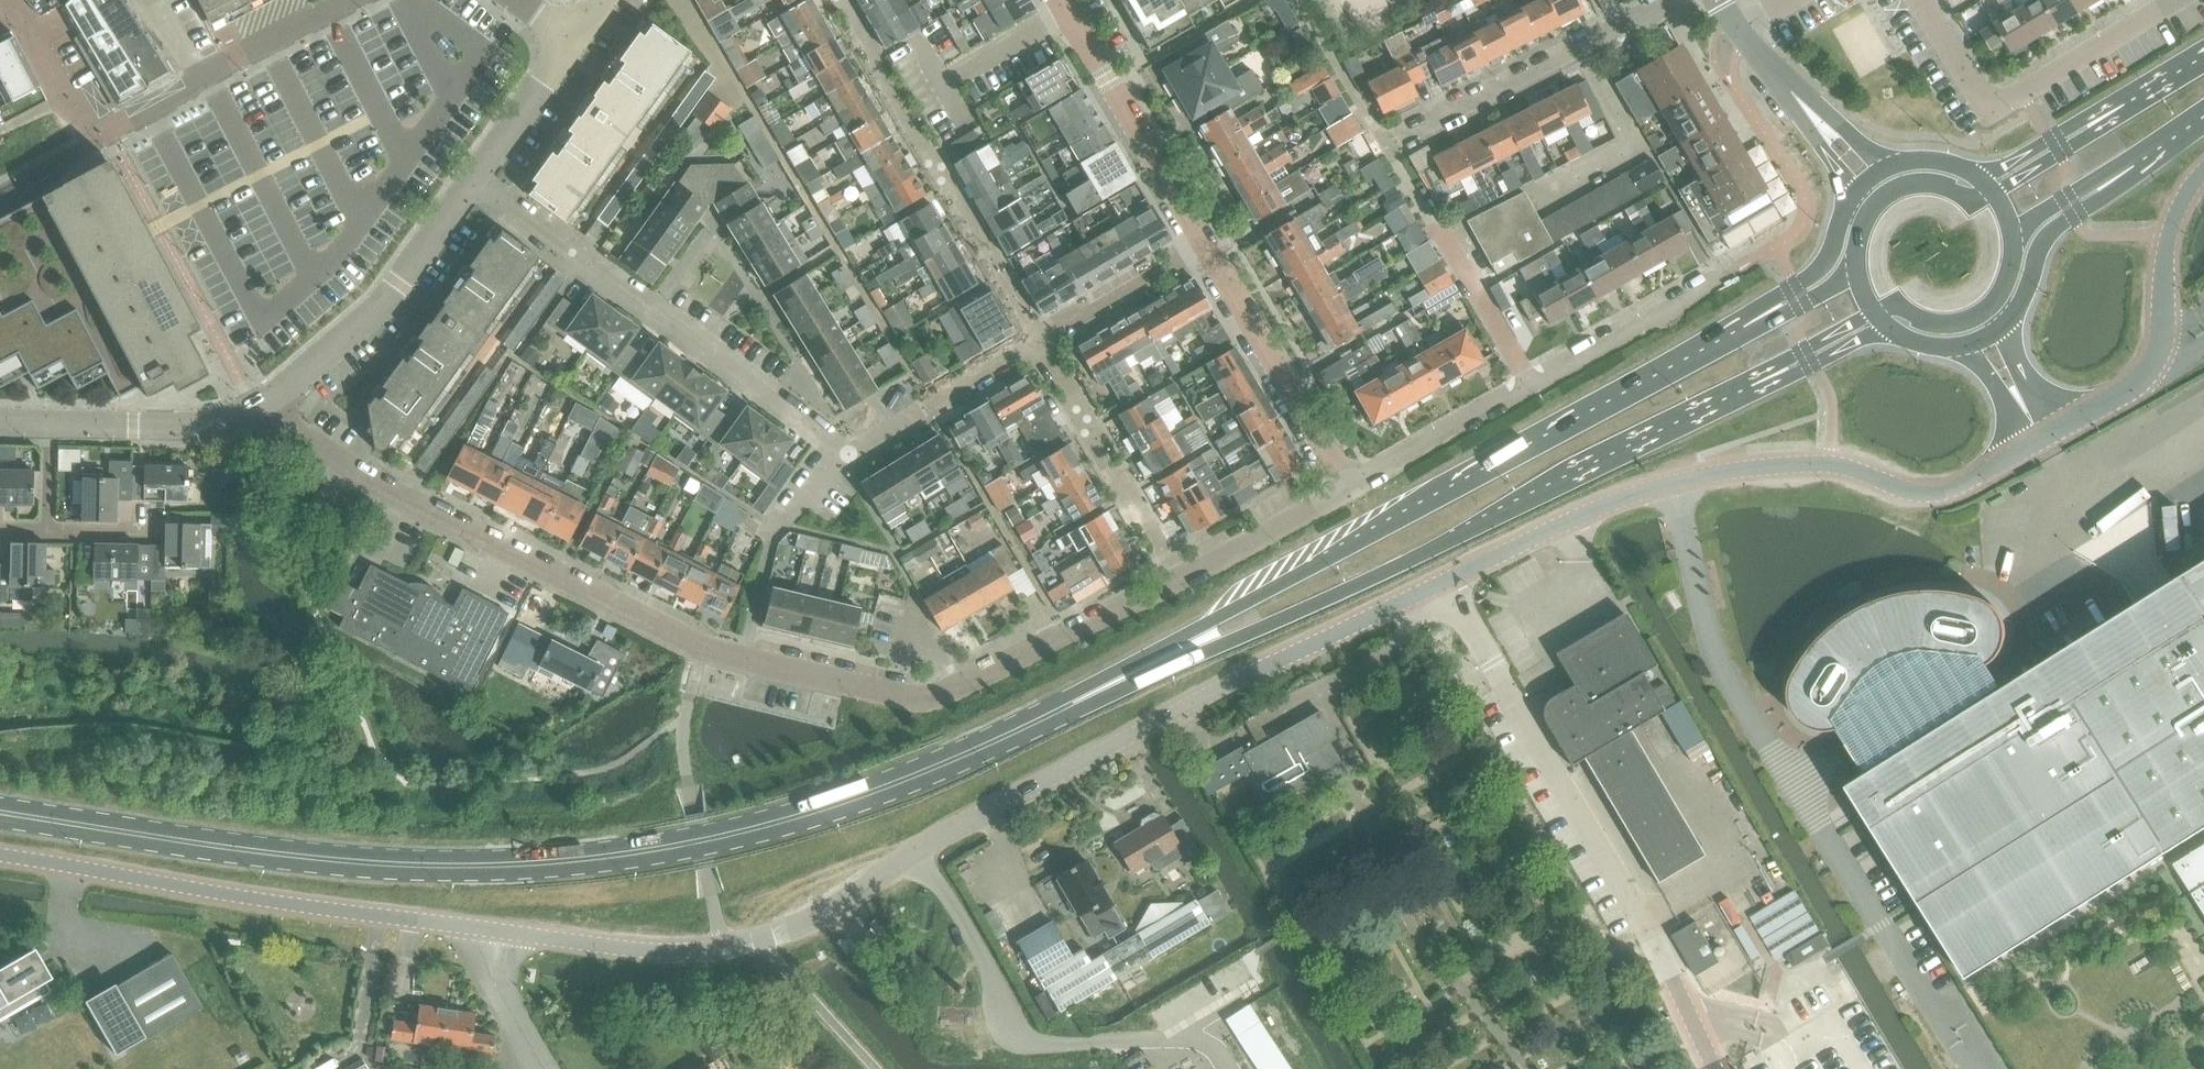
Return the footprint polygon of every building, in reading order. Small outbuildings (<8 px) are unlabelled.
[(59,7),(62,6),(59,0),(26,0),(41,17),(59,7)] [(62,11),(74,0),(59,0),(62,6),(59,7),(62,11)] [(146,90),(88,0),(74,0),(62,11),(118,106),(146,90)] [(146,90),(175,75),(126,0),(88,0),(146,90)] [(261,0),(221,0),(229,17),(261,0)] [(701,11),(714,3),(712,0),(694,0),(701,11)] [(710,23),(715,32),(771,0),(748,0),(710,23)] [(768,25),(779,44),(821,19),(810,0),(768,25)] [(863,11),(882,0),(857,0),(863,11)] [(874,29),(908,10),(907,9),(903,0),(882,0),(863,11),(874,29)] [(957,4),(961,12),(982,0),(964,0),(957,4)] [(1030,0),(1008,0),(990,10),(974,20),(986,39),(1035,9),(1030,0)] [(990,10),(1008,0),(984,0),(990,10)] [(1150,52),(1194,27),(1188,17),(1217,0),(1223,10),(1239,0),(1119,0),(1150,52)] [(1264,0),(1270,11),(1271,12),(1275,10),(1286,3),(1284,0),(1264,0)] [(1521,11),(1535,38),(1559,26),(1546,0),(1542,0),(1521,11)] [(1559,26),(1584,13),(1578,1),(1579,0),(1546,0),(1559,26)] [(2013,0),(1980,0),(1985,9),(1999,1),(2003,8),(1991,16),(1999,29),(1986,36),(1994,50),(2007,43),(2014,53),(2036,40),(2018,12),(2020,11),(2013,0)] [(2020,11),(2018,12),(2036,40),(2059,26),(2043,0),(2038,0),(2020,11)] [(2059,26),(2080,13),(2073,0),(2043,0),(2059,26)] [(2080,13),(2101,0),(2073,0),(2080,13)] [(918,3),(907,9),(908,10),(874,29),(885,49),(929,23),(925,16),(927,15),(924,9),(922,10),(918,3)] [(1437,14),(1434,16),(1439,25),(1442,23),(1452,18),(1447,9),(1437,14)] [(1521,11),(1498,23),(1511,50),(1535,38),(1521,11)] [(947,29),(954,24),(948,12),(940,16),(947,29)] [(1966,14),(1958,19),(1967,32),(1974,28),(1966,14)] [(1489,27),(1474,35),(1488,61),(1511,50),(1498,23),(1494,16),(1486,20),(1489,27)] [(791,64),(804,57),(833,39),(821,19),(779,44),(791,64)] [(1164,80),(1174,97),(1223,69),(1215,55),(1239,41),(1227,21),(1183,47),(1190,59),(1167,72),(1170,77),(1166,80),(1165,79),(1164,80)] [(567,224),(621,149),(626,152),(641,131),(636,128),(690,53),(647,22),(523,193),(567,224)] [(1301,28),(1288,35),(1294,45),(1307,38),(1301,28)] [(41,88),(11,32),(1,38),(0,36),(0,114),(5,122),(46,100),(41,88)] [(1411,86),(1426,79),(1418,64),(1412,52),(1402,32),(1383,42),(1398,70),(1368,85),(1383,113),(1416,96),(1411,86)] [(1474,35),(1451,47),(1464,74),(1488,61),(1474,35)] [(962,53),(969,48),(962,36),(955,41),(962,53)] [(722,43),(737,69),(748,62),(733,37),(722,43)] [(792,75),(799,86),(844,59),(833,39),(804,57),(809,65),(792,75)] [(1638,70),(1661,109),(1701,85),(1679,46),(1638,70)] [(1441,85),(1464,74),(1451,47),(1427,59),(1421,48),(1412,52),(1418,64),(1426,79),(1424,75),(1433,71),(1441,85)] [(754,59),(748,62),(737,69),(748,88),(765,78),(754,59)] [(821,85),(827,96),(856,78),(844,59),(799,86),(794,88),(789,91),(787,92),(792,101),(821,85)] [(1064,82),(1069,79),(1067,75),(1068,71),(1064,64),(1060,63),(1058,59),(1017,83),(1028,102),(1005,116),(1011,126),(1069,90),(1064,82)] [(1295,96),(1311,88),(1330,77),(1324,66),(1289,85),(1295,96)] [(1216,102),(1222,113),(1223,114),(1229,110),(1230,110),(1264,90),(1251,70),(1230,82),(1223,69),(1174,97),(1185,114),(1186,114),(1186,113),(1190,111),(1193,116),(1216,102)] [(704,71),(698,80),(708,88),(715,79),(704,71)] [(1322,106),(1341,95),(1330,77),(1311,88),(1322,106)] [(789,78),(783,82),(789,91),(794,88),(789,78)] [(813,103),(824,122),(867,97),(856,78),(827,96),(813,103)] [(698,80),(692,88),(702,96),(708,88),(698,80)] [(1661,109),(1681,143),(1721,119),(1701,85),(1661,109)] [(1575,146),(1580,157),(1595,149),(1590,140),(1589,141),(1578,120),(1590,114),(1594,122),(1604,117),(1592,93),(1582,98),(1576,86),(1551,99),(1565,127),(1575,146)] [(692,88),(685,97),(696,105),(702,96),(692,88)] [(760,89),(750,95),(758,109),(768,103),(760,89)] [(1063,136),(1068,146),(1103,125),(1084,94),(1076,92),(1020,125),(1036,152),(1063,136)] [(694,115),(696,117),(711,128),(715,131),(731,109),(709,94),(694,115)] [(1341,95),(1322,106),(1330,120),(1350,109),(1341,95)] [(685,97),(679,105),(690,113),(696,105),(685,97)] [(845,126),(850,134),(879,117),(867,97),(824,122),(818,126),(825,137),(845,126)] [(1551,99),(1527,111),(1541,139),(1565,127),(1551,99)] [(1638,122),(1649,116),(1640,100),(1629,106),(1638,122)] [(1289,101),(1281,106),(1287,115),(1295,110),(1289,101)] [(766,118),(777,111),(771,102),(760,108),(766,118)] [(679,105),(673,114),(684,122),(690,113),(679,105)] [(1206,138),(1211,146),(1264,114),(1259,106),(1235,120),(1230,110),(1229,110),(1223,114),(1222,113),(1200,127),(1198,132),(1202,138),(1206,138)] [(1214,158),(1219,166),(1251,147),(1245,137),(1279,117),(1274,108),(1264,114),(1211,146),(1216,154),(1214,158)] [(1527,111),(1503,123),(1518,150),(1528,145),(1541,139),(1527,111)] [(673,114),(667,123),(678,130),(684,122),(673,114)] [(696,117),(680,138),(695,149),(711,128),(696,117)] [(739,126),(747,140),(763,131),(755,117),(739,126)] [(842,155),(846,162),(890,136),(879,117),(850,134),(837,141),(845,154),(842,155)] [(1364,132),(1355,118),(1336,130),(1344,144),(1364,132)] [(771,126),(783,146),(795,139),(783,119),(771,126)] [(1691,160),(1701,177),(1741,152),(1721,119),(1681,143),(1658,157),(1668,174),(1691,160)] [(667,123),(661,131),(671,139),(678,130),(667,123)] [(1503,123),(1480,135),(1494,162),(1518,150),(1503,123)] [(1068,171),(1070,170),(1113,143),(1103,125),(1068,146),(1057,153),(1065,166),(1068,171)] [(1658,130),(1646,137),(1654,150),(1665,143),(1658,130)] [(661,131),(654,140),(665,147),(671,139),(661,131)] [(747,140),(756,154),(771,145),(763,131),(747,140)] [(973,131),(951,144),(958,156),(981,143),(973,131)] [(1480,135),(1456,147),(1486,204),(1499,197),(1494,187),(1489,190),(1479,170),(1494,162),(1480,135)] [(866,164),(872,173),(901,155),(890,136),(846,162),(833,170),(839,180),(866,164)] [(953,164),(964,183),(1007,157),(997,139),(953,164)] [(659,156),(665,147),(654,140),(648,149),(659,156)] [(1134,179),(1113,143),(1070,170),(1074,177),(1084,171),(1096,192),(1086,198),(1091,205),(1134,179)] [(1229,177),(1233,183),(1287,152),(1282,144),(1258,158),(1251,147),(1219,166),(1224,176),(1229,177)] [(788,153),(795,166),(809,158),(802,145),(788,153)] [(1528,145),(1518,150),(1524,164),(1535,159),(1528,145)] [(1580,157),(1575,146),(1565,152),(1570,162),(1580,157)] [(1465,214),(1486,204),(1456,147),(1433,158),(1439,170),(1424,178),(1436,200),(1462,188),(1468,200),(1460,204),(1465,214)] [(1236,195),(1241,204),(1288,176),(1282,165),(1291,160),(1287,152),(1233,183),(1238,191),(1236,195)] [(1763,190),(1741,152),(1701,177),(1721,210),(1723,213),(1763,190)] [(644,154),(639,161),(649,169),(655,162),(644,154)] [(867,194),(871,200),(913,175),(901,155),(872,173),(880,186),(867,194)] [(811,157),(809,158),(795,166),(807,185),(819,178),(818,177),(821,175),(811,157)] [(964,183),(974,201),(1009,181),(1002,170),(1012,164),(1007,157),(964,183)] [(1651,159),(1641,165),(1653,187),(1664,181),(1651,159)] [(639,161),(634,169),(644,176),(649,169),(639,161)] [(733,234),(740,245),(773,224),(748,183),(746,184),(734,164),(691,165),(677,184),(675,183),(619,262),(651,285),(666,263),(664,261),(669,255),(671,256),(707,206),(705,204),(707,202),(716,201),(717,203),(714,204),(728,226),(733,224),(737,231),(733,234)] [(1641,165),(1629,172),(1641,194),(1653,187),(1641,165)] [(1065,166),(1058,170),(1060,175),(1061,175),(1068,171),(1065,166)] [(29,373),(37,390),(68,373),(77,390),(107,374),(120,397),(142,386),(148,398),(187,377),(205,367),(98,167),(73,181),(73,180),(0,219),(0,388),(29,373)] [(634,169),(628,176),(639,184),(644,176),(634,169)] [(1512,169),(1501,175),(1510,192),(1521,187),(1512,169)] [(1309,189),(1304,181),(1298,171),(1288,176),(1241,204),(1240,204),(1246,212),(1250,213),(1255,221),(1309,189)] [(1629,172),(1617,178),(1630,200),(1641,194),(1629,172)] [(925,195),(913,175),(871,200),(874,207),(887,199),(895,213),(925,195)] [(628,176),(623,183),(634,191),(639,184),(628,176)] [(1721,210),(1701,177),(1677,191),(1708,242),(1731,228),(1721,210)] [(824,188),(819,178),(807,185),(812,195),(824,188)] [(1617,178),(1607,184),(1619,206),(1630,200),(1617,178)] [(985,220),(995,237),(1029,217),(1024,207),(1052,189),(1047,180),(1018,198),(1019,199),(985,220)] [(974,201),(985,220),(1019,199),(1018,198),(1009,181),(974,201)] [(623,183),(618,190),(629,198),(634,191),(623,183)] [(1335,184),(1318,195),(1326,209),(1344,198),(1335,184)] [(1607,213),(1619,206),(1607,184),(1595,191),(1607,213)] [(1075,214),(1088,207),(1078,188),(1065,196),(1075,214)] [(618,190),(613,198),(623,205),(629,198),(618,190)] [(1126,190),(1118,195),(1152,251),(1170,240),(1144,195),(1133,202),(1126,190)] [(1595,191),(1584,197),(1596,219),(1607,213),(1595,191)] [(818,205),(830,225),(841,218),(833,205),(844,199),(840,192),(818,205)] [(1467,221),(1491,264),(1515,251),(1521,262),(1553,244),(1541,221),(1525,192),(1467,221)] [(1124,221),(1113,227),(1134,262),(1152,251),(1118,195),(1111,199),(1124,221)] [(1584,197),(1573,203),(1586,225),(1596,219),(1584,197)] [(613,198),(607,205),(618,213),(623,205),(613,198)] [(1643,201),(1633,207),(1640,219),(1650,213),(1643,201)] [(1573,203),(1563,209),(1575,231),(1586,225),(1573,203)] [(882,260),(898,251),(942,225),(930,204),(901,222),(889,229),(896,240),(877,252),(882,260)] [(1394,235),(1416,222),(1405,204),(1384,217),(1394,235)] [(607,205),(602,212),(613,220),(618,213),(607,205)] [(1272,257),(1305,238),(1324,226),(1318,216),(1322,213),(1317,205),(1264,236),(1269,245),(1267,249),(1272,257)] [(1640,235),(1626,242),(1623,244),(1640,273),(1663,260),(1646,231),(1640,219),(1633,207),(1626,210),(1640,235)] [(1563,209),(1551,216),(1563,238),(1575,231),(1563,209)] [(1670,218),(1646,231),(1663,260),(1687,246),(1682,237),(1693,231),(1681,211),(1670,217),(1670,218)] [(602,212),(597,219),(608,226),(613,220),(602,212)] [(1085,215),(1082,217),(1087,226),(1093,222),(1088,213),(1085,215)] [(1551,216),(1541,221),(1553,244),(1563,238),(1551,216)] [(824,235),(813,217),(800,224),(811,243),(824,235)] [(1036,228),(1029,217),(995,237),(1006,255),(1050,229),(1046,222),(1036,228)] [(1085,244),(1076,249),(1096,284),(1116,273),(1095,238),(1082,217),(1072,223),(1085,244)] [(846,227),(841,218),(830,225),(835,234),(846,227)] [(599,239),(608,226),(597,219),(597,220),(588,232),(599,239)] [(749,255),(755,264),(794,239),(781,219),(773,224),(740,245),(747,257),(749,255)] [(1607,221),(1587,232),(1594,244),(1613,233),(1607,221)] [(1344,240),(1360,231),(1355,223),(1340,232),(1344,240)] [(893,279),(905,271),(954,244),(942,225),(898,251),(904,261),(875,279),(880,287),(893,279)] [(1134,262),(1113,227),(1095,238),(1116,273),(1134,262)] [(369,405),(368,405),(371,426),(374,443),(377,450),(377,449),(379,450),(383,450),(386,449),(389,447),(389,445),(397,435),(406,441),(414,431),(421,421),(428,411),(429,410),(436,401),(443,391),(450,381),(458,371),(465,360),(468,356),(470,354),(475,357),(477,354),(484,344),(490,336),(485,333),(485,332),(487,330),(494,320),(501,310),(509,300),(516,290),(523,279),(531,269),(539,258),(513,240),(497,229),(489,240),(482,250),(475,260),(468,270),(461,279),(460,280),(453,290),(446,300),(438,311),(431,321),(424,331),(416,341),(410,350),(409,351),(402,361),(394,371),(387,381),(380,392),(373,401),(370,406),(369,405)] [(1587,248),(1594,244),(1587,232),(1580,236),(1587,248)] [(1604,255),(1601,256),(1617,286),(1640,273),(1623,244),(1626,242),(1621,233),(1608,240),(1606,237),(1597,243),(1604,255)] [(1281,266),(1286,274),(1339,243),(1335,234),(1311,248),(1305,238),(1272,257),(1277,265),(1281,266)] [(794,239),(755,264),(760,273),(758,274),(766,286),(807,260),(794,239)] [(1416,274),(1419,273),(1439,261),(1428,242),(1405,255),(1416,274)] [(1290,287),(1294,295),(1327,275),(1321,265),(1344,251),(1339,243),(1286,274),(1291,283),(1290,287)] [(919,276),(925,287),(965,263),(954,244),(905,271),(893,279),(898,287),(919,276)] [(1060,246),(1052,250),(1078,295),(1096,284),(1076,249),(1066,255),(1060,246)] [(1042,316),(1060,305),(1040,271),(1027,249),(1015,256),(1028,278),(1022,282),(1042,316)] [(1050,265),(1040,271),(1060,305),(1078,295),(1052,250),(1045,255),(1050,265)] [(1497,275),(1521,262),(1515,251),(1491,264),(1497,275)] [(1554,251),(1542,257),(1549,270),(1561,263),(1554,251)] [(1601,256),(1578,269),(1594,299),(1617,286),(1601,256)] [(1556,282),(1549,270),(1542,257),(1519,270),(1526,283),(1539,276),(1545,287),(1519,303),(1529,322),(1543,314),(1548,324),(1572,311),(1556,282)] [(1305,305),(1308,311),(1374,272),(1381,268),(1376,259),(1353,273),(1353,274),(1339,283),(1333,272),(1327,276),(1327,275),(1294,295),(1300,304),(1305,305)] [(1432,296),(1454,283),(1440,260),(1439,261),(1419,273),(1432,296)] [(977,284),(965,263),(925,287),(919,291),(923,299),(935,292),(933,288),(937,286),(947,302),(977,284)] [(830,273),(839,288),(851,280),(843,266),(830,273)] [(1578,269),(1556,282),(1572,311),(1594,299),(1578,269)] [(1311,324),(1316,333),(1349,313),(1343,302),(1363,290),(1378,280),(1374,272),(1308,311),(1313,320),(1311,324)] [(781,306),(786,314),(817,294),(805,275),(771,296),(779,308),(781,306)] [(553,276),(545,287),(555,295),(564,283),(553,276)] [(1193,278),(1173,290),(1197,330),(1205,343),(1211,353),(1230,341),(1220,324),(1210,330),(1200,314),(1211,308),(1193,278)] [(860,295),(851,280),(839,288),(842,292),(845,290),(851,301),(860,295)] [(1461,296),(1454,283),(1432,296),(1421,302),(1428,315),(1461,296)] [(545,287),(537,298),(548,306),(555,295),(545,287)] [(948,311),(962,333),(1002,310),(989,287),(948,311)] [(1173,290),(1154,301),(1172,331),(1178,342),(1197,330),(1173,290)] [(788,323),(795,334),(829,313),(817,294),(786,314),(791,322),(788,323)] [(537,298),(528,310),(539,318),(548,306),(537,298)] [(567,333),(589,348),(589,349),(615,313),(603,305),(602,307),(591,299),(581,313),(563,300),(546,323),(564,337),(567,333)] [(882,313),(896,335),(915,324),(901,301),(882,313)] [(1154,301),(1135,312),(1162,358),(1168,354),(1163,346),(1161,347),(1157,340),(1172,331),(1154,301)] [(1355,324),(1349,313),(1316,333),(1322,341),(1326,342),(1331,350),(1396,311),(1392,303),(1355,324)] [(853,312),(859,321),(871,314),(866,304),(853,312)] [(528,310),(520,321),(531,329),(539,318),(528,310)] [(1015,332),(1002,310),(962,333),(967,342),(953,350),(961,364),(1015,332)] [(1156,362),(1162,358),(1135,312),(1116,324),(1134,354),(1133,354),(1139,365),(1153,357),(1156,362)] [(626,321),(615,313),(589,349),(589,348),(586,352),(620,377),(637,353),(625,345),(636,331),(625,323),(626,321)] [(805,344),(809,351),(840,332),(829,313),(795,334),(803,346),(805,344)] [(877,323),(871,314),(859,321),(865,331),(877,323)] [(1409,319),(1402,323),(1410,336),(1417,333),(1416,331),(1409,319)] [(520,321),(512,333),(523,341),(531,329),(520,321)] [(1459,321),(1436,334),(1442,343),(1460,377),(1473,370),(1472,367),(1482,361),(1459,321)] [(1402,323),(1394,328),(1401,339),(1402,341),(1410,336),(1402,323)] [(1116,324),(1097,335),(1121,377),(1131,371),(1125,359),(1133,354),(1134,354),(1116,324)] [(812,361),(819,372),(852,351),(840,332),(809,351),(814,360),(812,361)] [(514,353),(523,341),(512,333),(503,345),(514,353)] [(1417,333),(1410,336),(1438,386),(1446,382),(1448,385),(1460,377),(1442,343),(1428,351),(1417,333)] [(1123,381),(1121,377),(1097,335),(1078,346),(1099,383),(1113,376),(1118,384),(1123,381)] [(1413,360),(1399,368),(1418,402),(1431,394),(1430,391),(1438,386),(1410,336),(1402,341),(1413,360)] [(876,351),(882,360),(895,352),(889,343),(876,351)] [(1200,359),(1211,353),(1205,343),(1194,350),(1200,359)] [(1367,344),(1359,348),(1366,361),(1375,355),(1374,354),(1368,343),(1367,344)] [(528,347),(519,358),(532,367),(540,356),(528,347)] [(654,401),(657,397),(656,397),(680,363),(681,364),(683,362),(670,353),(668,355),(658,347),(648,361),(637,353),(620,377),(654,401)] [(1210,373),(1215,382),(1244,365),(1234,347),(1179,380),(1185,391),(1197,384),(1195,381),(1210,373)] [(1317,373),(1315,374),(1322,387),(1324,386),(1345,373),(1355,368),(1366,361),(1359,348),(1352,353),(1317,373)] [(829,382),(833,390),(864,370),(852,351),(819,372),(826,384),(829,382)] [(900,361),(895,352),(882,360),(887,369),(900,361)] [(1173,375),(1180,371),(1170,354),(1163,358),(1173,375)] [(1375,355),(1366,361),(1377,380),(1394,411),(1403,406),(1404,409),(1418,402),(1399,368),(1395,361),(1382,368),(1375,355)] [(927,383),(937,376),(925,356),(915,361),(927,383)] [(1366,361),(1355,368),(1366,387),(1356,392),(1367,412),(1365,414),(1369,421),(1371,419),(1373,423),(1376,421),(1377,424),(1389,418),(1387,415),(1394,411),(1377,380),(1366,361)] [(656,397),(657,397),(676,412),(677,412),(701,379),(700,378),(681,364),(680,363),(656,397)] [(1194,407),(1199,415),(1255,382),(1244,365),(1215,382),(1221,391),(1194,407)] [(487,368),(476,382),(487,390),(497,376),(487,368)] [(877,390),(864,370),(833,390),(838,398),(836,399),(843,411),(877,390)] [(1157,372),(1147,378),(1152,387),(1152,388),(1163,382),(1162,381),(1157,372)] [(673,416),(708,440),(725,417),(714,409),(724,395),(713,387),(714,385),(702,376),(700,378),(701,379),(677,412),(676,412),(673,416)] [(1027,377),(1008,388),(1035,432),(1034,433),(1044,451),(1064,439),(1027,377)] [(476,382),(466,396),(477,404),(487,390),(476,382)] [(1136,382),(1127,387),(1134,398),(1142,393),(1136,382)] [(1230,407),(1235,415),(1264,398),(1255,382),(1199,415),(1204,423),(1230,407)] [(1170,398),(1179,392),(1174,383),(1164,389),(1168,394),(1170,398)] [(1029,436),(1034,433),(1035,432),(1008,388),(988,400),(990,403),(1006,428),(1021,419),(1025,427),(1024,427),(1029,436)] [(1118,416),(1129,435),(1159,417),(1151,403),(1159,398),(1160,399),(1168,394),(1164,389),(1118,416)] [(607,395),(600,406),(612,415),(620,404),(607,395)] [(466,396),(456,410),(467,418),(477,404),(466,396)] [(1274,415),(1264,398),(1235,415),(1220,425),(1226,435),(1214,441),(1218,448),(1274,415)] [(489,401),(485,409),(494,413),(498,406),(489,401)] [(568,419),(593,432),(600,416),(575,403),(568,419)] [(1011,437),(1006,428),(990,403),(980,408),(976,407),(969,411),(969,415),(966,417),(967,418),(950,429),(961,447),(978,437),(986,451),(997,445),(1010,437),(1011,437)] [(449,479),(473,491),(489,459),(475,453),(495,414),(494,413),(485,409),(466,448),(464,447),(449,479)] [(456,410),(446,424),(457,432),(467,418),(456,410)] [(722,444),(743,460),(744,460),(770,425),(758,416),(757,418),(746,411),(736,424),(725,417),(708,440),(719,449),(722,444)] [(1284,432),(1274,415),(1218,448),(1223,456),(1250,441),(1255,449),(1284,432)] [(600,416),(580,457),(589,462),(594,464),(604,445),(616,452),(626,433),(600,416)] [(1192,416),(1184,421),(1187,427),(1195,422),(1196,421),(1193,416),(1192,416)] [(1129,435),(1141,454),(1187,427),(1184,421),(1176,426),(1177,428),(1168,433),(1159,417),(1129,435)] [(473,491),(497,503),(513,472),(500,465),(519,425),(509,420),(489,459),(473,491)] [(648,441),(654,432),(638,421),(632,431),(648,441)] [(1195,422),(1187,427),(1141,454),(1153,474),(1182,456),(1174,441),(1182,436),(1183,438),(1199,428),(1195,422)] [(446,424),(436,438),(447,446),(457,432),(446,424)] [(781,433),(770,425),(744,460),(743,460),(740,464),(774,488),(791,465),(780,456),(790,443),(779,435),(781,433)] [(1231,473),(1235,480),(1236,482),(1294,449),(1284,432),(1255,449),(1260,458),(1246,467),(1244,465),(1231,473)] [(927,443),(920,447),(944,487),(964,475),(938,433),(926,440),(927,443)] [(1010,437),(997,445),(1011,470),(1024,462),(1010,437)] [(436,438),(426,452),(437,459),(447,446),(436,438)] [(497,503),(521,515),(537,484),(557,445),(547,440),(536,463),(522,456),(514,472),(513,472),(497,503)] [(1039,489),(1041,488),(1079,465),(1070,450),(1067,445),(1023,471),(1029,481),(1033,479),(1039,489)] [(640,464),(645,453),(644,453),(631,446),(619,469),(633,476),(640,464)] [(910,450),(899,457),(920,490),(925,499),(944,487),(920,447),(912,452),(910,450)] [(1213,448),(1201,455),(1201,456),(1205,463),(1206,464),(1218,457),(1213,448)] [(645,453),(640,464),(649,469),(657,454),(646,449),(644,453),(645,453)] [(1304,466),(1294,449),(1236,482),(1240,489),(1253,481),(1255,482),(1270,474),(1275,483),(1304,466)] [(72,463),(81,463),(81,450),(59,450),(58,472),(71,472),(72,463)] [(569,451),(560,467),(571,473),(579,456),(569,451)] [(426,474),(437,459),(426,452),(415,467),(426,474)] [(579,456),(571,473),(581,478),(589,462),(580,457),(579,456)] [(1157,481),(1167,498),(1197,481),(1191,471),(1205,463),(1201,456),(1157,481)] [(889,466),(881,471),(901,502),(920,490),(899,457),(888,464),(889,466)] [(118,502),(131,502),(132,467),(132,463),(110,462),(110,480),(83,479),(82,523),(117,524),(118,502)] [(1042,504),(1046,510),(1090,484),(1079,465),(1041,488),(1048,500),(1042,504)] [(189,468),(132,467),(131,502),(156,503),(156,505),(165,505),(165,503),(188,503),(189,468)] [(83,468),(83,478),(92,478),(92,468),(83,468)] [(906,510),(901,502),(881,471),(874,476),(872,474),(860,481),(886,523),(906,510)] [(34,507),(34,472),(0,472),(0,506),(34,507)] [(1167,498),(1177,515),(1235,480),(1231,473),(1202,490),(1197,481),(1167,498)] [(1016,500),(1002,477),(990,484),(1003,507),(1016,500)] [(568,480),(560,495),(544,526),(569,539),(592,492),(568,480)] [(1240,489),(1236,482),(1235,480),(1177,515),(1189,535),(1228,511),(1222,499),(1240,489)] [(521,515),(544,526),(560,495),(537,484),(521,515)] [(703,484),(694,501),(702,506),(711,489),(703,484)] [(1102,504),(1090,484),(1046,510),(1049,516),(1056,512),(1064,526),(1102,504)] [(581,545),(605,557),(621,526),(609,520),(613,513),(609,511),(615,499),(606,494),(581,545)] [(962,496),(953,502),(961,513),(969,508),(962,496)] [(951,519),(961,513),(953,502),(944,508),(951,519)] [(605,557),(628,569),(653,518),(630,506),(621,526),(605,557)] [(1024,519),(1017,506),(1006,513),(1013,526),(1024,519)] [(755,538),(759,525),(750,517),(750,515),(741,508),(736,524),(755,538)] [(1078,552),(1089,545),(1088,545),(1116,529),(1106,512),(1056,541),(1061,550),(1073,543),(1078,552)] [(973,529),(985,522),(980,513),(968,520),(973,529)] [(656,515),(654,518),(663,523),(665,519),(656,515)] [(628,569),(652,581),(677,530),(653,518),(628,569)] [(924,520),(915,526),(923,537),(931,532),(924,520)] [(1025,542),(1031,538),(1038,534),(1030,520),(1016,528),(1025,542)] [(154,546),(154,582),(165,582),(166,570),(200,570),(210,570),(211,530),(211,526),(166,525),(166,546),(154,546)] [(913,543),(923,537),(915,526),(905,532),(913,543)] [(1061,574),(1065,581),(1127,546),(1116,529),(1088,545),(1089,545),(1094,554),(1061,574)] [(652,581),(676,593),(692,562),(676,554),(686,535),(677,530),(652,581)] [(795,547),(806,550),(809,536),(799,533),(795,547)] [(820,538),(809,536),(806,550),(816,552),(820,538)] [(1031,538),(1025,542),(1042,572),(1051,566),(1038,546),(1037,547),(1031,538)] [(934,539),(924,545),(931,558),(941,552),(934,539)] [(676,593),(699,605),(716,574),(704,568),(707,561),(704,559),(711,547),(702,542),(692,562),(676,593)] [(11,601),(30,601),(31,588),(54,589),(54,570),(45,570),(46,544),(11,543),(10,566),(0,566),(0,601),(11,601)] [(95,545),(94,581),(154,582),(154,546),(127,545),(127,543),(117,543),(117,545),(95,545)] [(839,558),(849,560),(853,546),(842,544),(839,558)] [(920,564),(931,558),(924,545),(912,552),(920,564)] [(1004,545),(968,566),(990,603),(1014,588),(1008,578),(1020,571),(1004,545)] [(863,549),(853,546),(849,560),(860,563),(863,549)] [(1136,562),(1127,546),(1065,581),(1071,591),(1104,572),(1108,579),(1136,562)] [(863,550),(860,563),(890,570),(885,556),(863,550)] [(907,555),(900,560),(907,572),(920,564),(912,552),(907,555)] [(726,554),(716,574),(699,605),(724,617),(740,587),(724,579),(735,559),(726,554)] [(1790,693),(1790,698),(1791,706),(1793,709),(1794,713),(1797,717),(1800,720),(1803,723),(1806,725),(1810,727),(1814,729),(1818,730),(1822,731),(1826,731),(1830,731),(1838,729),(1866,775),(1847,786),(1970,981),(2203,834),(2203,562),(2184,575),(2004,687),(1989,664),(1993,661),(1997,658),(2000,654),(2003,649),(2005,645),(2006,640),(2007,635),(2007,630),(2006,625),(2004,619),(2002,614),(1998,610),(1994,606),(1990,602),(1985,600),(1980,598),(1967,595),(1954,593),(1941,592),(1927,592),(1913,593),(1899,596),(1886,599),(1872,604),(1859,611),(1847,618),(1836,626),(1825,636),(1816,645),(1807,656),(1800,667),(1793,678),(1792,683),(1790,688),(1790,693)] [(967,564),(943,578),(966,617),(990,603),(968,566),(967,564)] [(339,629),(396,657),(430,588),(426,586),(417,584),(408,585),(370,566),(358,592),(340,583),(326,610),(344,619),(339,629)] [(942,631),(966,617),(943,578),(938,582),(938,594),(925,601),(942,631)] [(1047,593),(1053,603),(1064,596),(1058,586),(1047,593)] [(434,590),(430,588),(396,657),(470,694),(510,614),(463,590),(454,608),(446,604),(441,596),(434,590)] [(778,627),(787,629),(795,594),(773,588),(764,627),(778,630),(778,627)] [(795,634),(808,637),(817,599),(795,594),(787,629),(796,632),(795,634)] [(822,638),(831,640),(839,604),(817,599),(808,637),(821,640),(822,638)] [(862,609),(839,604),(831,640),(840,642),(839,644),(853,648),(862,609)] [(1573,685),(1554,696),(1548,700),(1544,706),(1543,713),(1543,720),(1547,726),(1570,766),(1583,759),(1657,884),(1704,856),(1630,731),(1676,704),(1664,684),(1652,691),(1642,674),(1656,665),(1628,618),(1558,660),(1573,685)] [(604,699),(624,660),(595,646),(588,659),(541,636),(538,643),(517,633),(499,669),(523,681),(529,669),(551,680),(554,675),(604,699)] [(287,724),(288,714),(273,712),(271,722),(287,724)] [(1260,747),(1244,756),(1240,750),(1213,766),(1216,770),(1198,781),(1207,797),(1244,776),(1264,811),(1330,773),(1321,757),(1331,751),(1327,744),(1334,740),(1319,713),(1268,743),(1260,747)] [(1141,828),(1113,844),(1132,875),(1149,865),(1153,872),(1159,873),(1180,861),(1180,856),(1176,849),(1180,847),(1161,816),(1160,817),(1158,815),(1153,813),(1142,820),(1140,826),(1141,828)] [(2178,866),(2203,907),(2203,849),(2178,866)] [(1086,862),(1056,880),(1059,886),(1056,888),(1061,897),(1064,895),(1076,915),(1106,897),(1086,862)] [(1051,924),(1015,945),(1043,991),(1045,990),(1059,1015),(1075,1006),(1209,927),(1208,926),(1229,913),(1230,913),(1227,908),(1217,890),(1194,903),(1194,902),(1183,909),(1181,906),(1151,907),(1135,933),(1137,936),(1101,957),(1091,963),(1083,949),(1070,957),(1051,924)] [(1106,897),(1076,915),(1091,940),(1104,933),(1108,940),(1125,930),(1106,897)] [(1696,977),(1720,963),(1697,923),(1673,936),(1679,946),(1683,944),(1695,965),(1691,967),(1696,977)] [(1787,955),(1793,967),(1830,946),(1823,934),(1787,955)] [(859,946),(846,955),(852,964),(854,963),(865,956),(859,946)] [(52,992),(29,953),(0,970),(0,1022),(52,992)] [(172,954),(168,956),(99,996),(101,1000),(92,1005),(89,1000),(85,1002),(116,1055),(120,1053),(119,1051),(124,1048),(126,1052),(203,1007),(172,954)] [(1043,992),(1034,997),(1047,1020),(1056,1014),(1043,992)] [(1247,1005),(1225,1020),(1237,1038),(1259,1023),(1247,1005)] [(391,1041),(443,1049),(449,1011),(420,1007),(417,1026),(394,1022),(391,1041)] [(477,1016),(449,1011),(443,1049),(494,1057),(497,1038),(474,1035),(477,1016)] [(1259,1023),(1237,1038),(1249,1055),(1271,1041),(1259,1023)] [(1249,1055),(1258,1068),(1267,1068),(1283,1059),(1271,1041),(1249,1055)] [(377,1046),(375,1061),(389,1064),(391,1048),(377,1046)] [(1267,1068),(1289,1068),(1283,1059),(1267,1068)] [(365,1061),(349,1068),(369,1068),(365,1061)]
